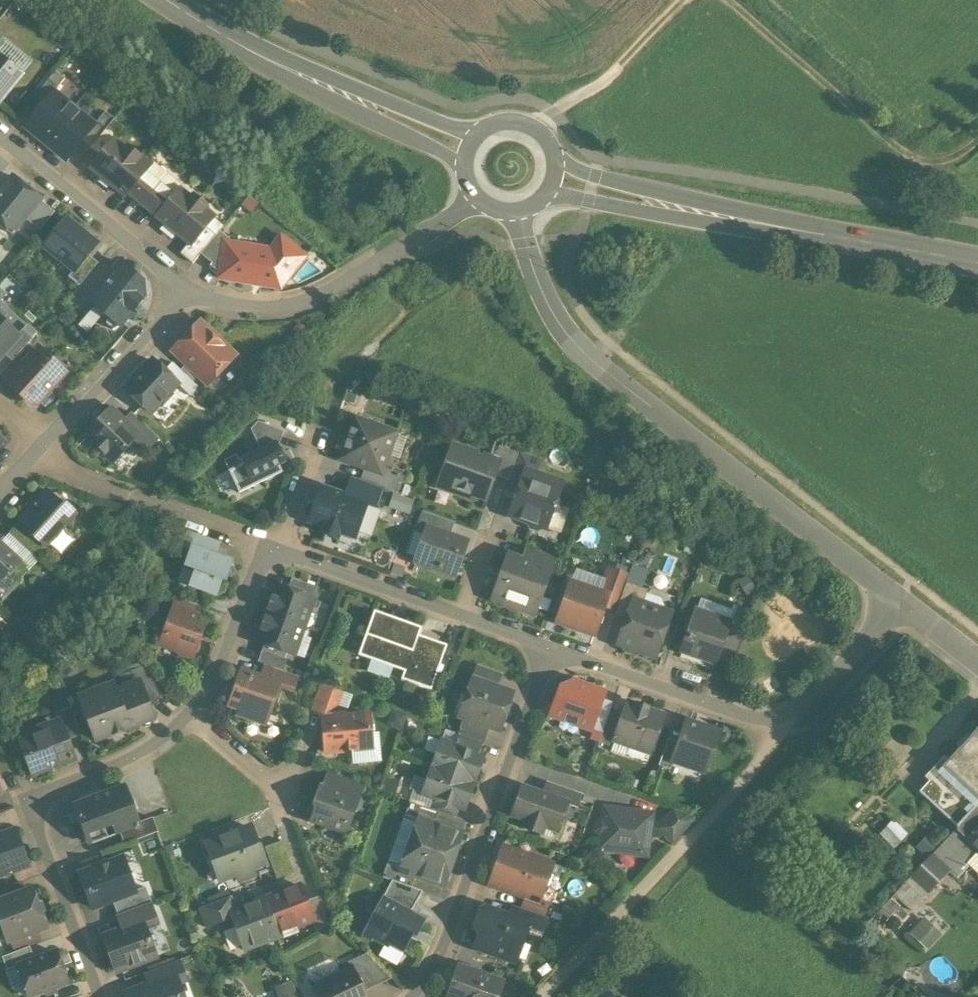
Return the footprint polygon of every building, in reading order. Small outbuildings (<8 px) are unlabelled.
[(0,54),(0,102),(23,73),(0,54)] [(55,72),(33,100),(42,107),(54,93),(65,80),(55,72)] [(42,107),(25,128),(45,144),(74,109),(54,93),(42,107)] [(94,126),(74,109),(45,144),(66,161),(82,140),(94,126)] [(114,120),(105,113),(94,126),(82,140),(91,148),(114,121),(114,120)] [(91,148),(91,149),(100,156),(113,141),(123,129),(114,121),(91,148)] [(113,141),(100,156),(90,169),(126,198),(146,173),(151,167),(128,148),(125,151),(113,141)] [(160,185),(146,173),(129,194),(143,205),(160,185)] [(14,178),(4,189),(5,189),(3,193),(2,192),(0,194),(0,226),(11,235),(40,199),(14,178)] [(160,185),(143,205),(156,217),(174,196),(160,185)] [(191,200),(179,190),(174,196),(156,217),(189,244),(192,247),(206,229),(214,219),(203,210),(206,207),(194,197),(191,200)] [(91,234),(67,213),(40,246),(73,274),(89,255),(100,241),(91,234)] [(206,229),(192,247),(189,244),(180,254),(192,264),(200,255),(215,237),(206,229)] [(215,237),(200,255),(212,264),(210,267),(219,275),(225,244),(228,244),(229,240),(219,232),(215,237)] [(228,244),(225,244),(219,275),(219,279),(280,289),(305,258),(280,238),(267,255),(247,251),(247,247),(228,244)] [(98,264),(89,255),(73,274),(68,278),(79,287),(98,264)] [(79,287),(76,291),(89,301),(112,273),(99,263),(98,264),(79,287)] [(142,283),(119,264),(112,273),(89,301),(108,317),(106,325),(112,331),(120,327),(144,298),(142,283)] [(0,321),(0,355),(2,353),(17,337),(17,336),(0,321)] [(232,359),(197,326),(175,349),(210,382),(232,359)] [(17,336),(17,337),(2,353),(12,362),(13,360),(32,340),(22,331),(17,336)] [(0,375),(0,379),(20,398),(30,407),(39,405),(69,372),(49,355),(46,358),(43,355),(42,354),(40,352),(34,345),(20,359),(11,362),(0,375)] [(153,362),(126,390),(150,413),(160,403),(164,403),(168,399),(168,394),(177,384),(164,372),(153,362)] [(198,388),(172,363),(164,372),(177,384),(190,396),(198,388)] [(110,410),(86,436),(113,462),(134,440),(138,436),(123,422),(110,410)] [(158,438),(132,413),(123,422),(138,436),(134,440),(145,452),(158,438)] [(396,433),(354,418),(347,438),(342,438),(338,448),(343,451),(340,460),(364,469),(381,475),(383,468),(396,433)] [(283,431),(258,422),(251,429),(260,449),(276,442),(278,446),(283,431)] [(260,449),(240,459),(242,464),(228,470),(239,493),(282,472),(279,465),(286,462),(278,446),(276,442),(260,449)] [(519,452),(495,443),(489,458),(499,462),(494,475),(509,480),(519,452)] [(489,458),(453,445),(439,483),(456,489),(455,493),(470,498),(472,494),(486,499),(492,483),(490,483),(492,477),(494,478),(494,475),(499,462),(489,458)] [(541,460),(519,452),(509,480),(521,485),(526,471),(536,474),(541,460)] [(401,474),(383,468),(381,475),(364,469),(360,480),(383,488),(394,492),(401,474)] [(536,474),(526,471),(521,485),(510,515),(528,522),(531,528),(536,530),(542,527),(546,528),(551,513),(561,508),(556,499),(562,484),(536,474)] [(360,480),(353,477),(347,491),(369,498),(368,502),(375,509),(383,488),(360,480)] [(347,491),(319,481),(305,521),(320,526),(318,532),(339,539),(341,534),(355,538),(359,527),(368,502),(369,498),(347,491)] [(23,508),(14,519),(18,523),(34,538),(45,548),(78,512),(61,496),(60,498),(45,485),(35,495),(33,493),(21,506),(23,508)] [(406,511),(409,498),(389,492),(385,506),(406,511)] [(455,522),(423,511),(415,532),(421,533),(425,522),(451,532),(455,522)] [(451,532),(425,522),(421,533),(410,561),(455,578),(462,562),(464,557),(471,540),(451,532)] [(34,538),(18,523),(9,533),(26,548),(34,538)] [(7,573),(8,574),(23,558),(0,537),(0,581),(7,573)] [(45,548),(34,538),(26,548),(36,557),(45,548)] [(231,562),(192,548),(185,567),(195,571),(221,580),(225,581),(231,562)] [(554,557),(528,548),(523,560),(522,564),(549,573),(554,557)] [(549,573),(522,564),(523,560),(509,555),(503,571),(508,573),(506,578),(501,577),(493,599),(534,614),(549,573)] [(629,577),(610,570),(601,593),(609,595),(605,606),(616,610),(626,583),(629,577)] [(221,580),(195,571),(190,585),(216,594),(221,580)] [(317,587),(292,578),(288,590),(313,599),(317,587)] [(601,593),(571,582),(556,622),(594,636),(605,606),(609,595),(601,593)] [(626,583),(616,610),(614,616),(627,620),(627,619),(629,620),(635,602),(643,605),(648,591),(626,583)] [(288,590),(281,587),(276,590),(273,596),(276,601),(271,615),(303,627),(313,599),(288,590)] [(198,605),(176,597),(172,609),(194,616),(198,605)] [(643,605),(635,602),(629,620),(627,619),(627,620),(619,644),(655,656),(663,634),(667,630),(669,623),(669,618),(670,615),(643,605)] [(194,616),(172,609),(160,643),(181,650),(180,654),(193,659),(206,621),(194,616)] [(422,628),(402,621),(401,623),(393,620),(394,618),(374,611),(358,655),(404,671),(401,679),(431,690),(447,645),(419,635),(422,628)] [(696,612),(683,649),(716,660),(717,658),(729,624),(696,612)] [(303,627),(271,615),(266,629),(261,631),(258,638),(261,643),(293,655),(303,627)] [(729,624),(717,658),(733,664),(745,630),(729,624)] [(716,660),(683,649),(680,658),(712,670),(716,660)] [(287,659),(262,650),(258,662),(283,671),(287,659)] [(167,691),(142,667),(121,675),(125,687),(139,681),(149,708),(152,707),(167,691)] [(500,676),(478,668),(474,679),(496,687),(500,676)] [(280,685),(242,671),(238,682),(239,683),(238,686),(236,686),(229,705),(240,709),(238,714),(255,720),(257,715),(267,719),(280,685)] [(607,689),(573,677),(559,684),(545,715),(563,721),(565,713),(579,718),(576,725),(592,731),(607,689)] [(496,687),(474,679),(468,696),(473,698),(465,719),(488,727),(499,731),(508,707),(505,706),(510,692),(496,687)] [(125,687),(115,691),(114,687),(109,685),(101,688),(99,693),(100,696),(81,703),(95,741),(110,735),(112,732),(121,729),(124,730),(153,719),(149,708),(139,681),(125,687)] [(340,693),(320,685),(312,707),(323,711),(325,711),(329,701),(336,704),(340,693)] [(639,705),(636,705),(636,706),(627,703),(624,713),(614,740),(615,741),(650,753),(664,716),(648,711),(648,709),(646,708),(645,710),(638,708),(639,705)] [(80,734),(70,707),(56,712),(59,721),(63,719),(70,737),(80,734)] [(624,713),(612,708),(600,742),(613,747),(615,741),(614,740),(624,713)] [(369,714),(323,719),(326,753),(372,748),(369,714)] [(59,721),(15,737),(31,777),(78,759),(70,737),(63,719),(59,721)] [(488,727),(465,719),(460,734),(483,742),(488,727)] [(718,733),(687,722),(679,743),(673,761),(704,772),(718,733)] [(975,731),(976,731),(970,738),(959,750),(959,749),(948,761),(943,757),(925,778),(929,782),(919,792),(957,827),(977,805),(977,728),(975,731)] [(460,734),(455,746),(478,754),(483,742),(460,734)] [(679,743),(668,739),(659,766),(670,770),(673,761),(679,743)] [(455,746),(442,741),(432,767),(474,782),(479,768),(476,767),(478,762),(481,763),(484,756),(455,746)] [(474,782),(432,767),(423,794),(437,799),(459,807),(465,809),(467,801),(465,800),(466,795),(469,796),(474,782)] [(363,785),(329,773),(325,785),(359,797),(363,785)] [(570,790),(548,782),(543,795),(565,803),(570,790)] [(101,794),(99,789),(78,797),(80,802),(72,805),(87,843),(107,835),(104,829),(112,826),(116,836),(120,834),(141,826),(139,823),(135,813),(137,810),(134,803),(131,802),(125,785),(101,794)] [(359,797),(325,785),(324,788),(321,787),(314,805),(317,806),(312,821),(346,833),(353,812),(355,813),(361,810),(363,803),(361,798),(359,797)] [(543,795),(523,788),(514,815),(527,820),(524,828),(541,834),(543,826),(557,831),(567,804),(565,803),(543,795)] [(581,794),(570,790),(565,803),(567,804),(577,808),(581,794)] [(459,807),(437,799),(433,810),(455,818),(459,807)] [(438,812),(410,802),(405,815),(418,820),(419,818),(434,824),(438,812)] [(957,827),(955,829),(968,841),(977,831),(977,805),(957,827)] [(652,815),(605,809),(603,821),(598,824),(597,830),(601,835),(602,835),(600,849),(646,856),(652,815)] [(688,816),(673,810),(655,829),(673,845),(694,822),(688,816)] [(892,846),(906,833),(890,817),(876,831),(892,846)] [(152,818),(139,823),(141,826),(120,834),(124,845),(158,833),(152,818)] [(434,824),(419,818),(418,820),(401,869),(400,871),(415,876),(444,886),(446,879),(444,878),(446,873),(448,874),(458,846),(456,845),(458,840),(460,841),(462,834),(434,824)] [(251,828),(206,845),(210,856),(218,853),(228,877),(236,874),(239,881),(253,876),(251,869),(264,864),(251,828)] [(955,829),(931,855),(950,872),(957,879),(969,867),(966,864),(977,851),(977,850),(968,841),(955,829)] [(14,832),(0,837),(0,877),(27,867),(14,832)] [(551,865),(502,847),(489,885),(525,898),(538,902),(542,891),(543,891),(548,889),(551,881),(548,876),(547,876),(551,865)] [(931,855),(894,895),(912,911),(950,872),(931,855)] [(122,859),(109,863),(105,861),(103,866),(80,875),(92,909),(112,902),(135,893),(135,892),(130,879),(132,874),(127,872),(122,859)] [(401,869),(387,865),(383,877),(392,881),(411,888),(415,876),(400,871),(401,869)] [(411,888),(392,881),(382,899),(410,914),(422,892),(411,888)] [(0,890),(0,903),(24,894),(20,883),(0,890)] [(300,886),(265,899),(278,934),(279,934),(313,922),(313,921),(306,902),(300,886)] [(145,888),(135,892),(135,893),(112,902),(118,916),(151,903),(145,888)] [(1,927),(7,943),(46,928),(41,915),(43,914),(40,903),(37,904),(32,891),(0,903),(0,927),(1,927)] [(230,897),(200,909),(207,929),(233,919),(230,912),(235,910),(230,897)] [(328,917),(320,897),(306,902),(313,921),(313,922),(317,932),(333,922),(328,917)] [(538,902),(525,898),(521,909),(544,917),(548,905),(538,902)] [(235,910),(230,912),(233,919),(245,950),(280,937),(279,934),(278,934),(265,899),(235,910)] [(382,899),(367,926),(377,931),(374,937),(390,945),(390,944),(404,952),(412,937),(416,939),(425,922),(410,914),(382,899)] [(151,903),(118,916),(123,931),(143,924),(145,930),(159,925),(151,903)] [(521,909),(513,906),(509,918),(508,921),(526,927),(542,933),(547,918),(544,917),(521,909)] [(509,918),(486,910),(482,912),(476,927),(479,931),(475,943),(477,948),(508,959),(513,946),(521,942),(526,927),(508,921),(509,918)] [(908,937),(924,952),(941,935),(924,920),(908,937)] [(123,931),(103,938),(116,972),(155,957),(145,930),(143,924),(123,931)] [(29,947),(2,958),(7,971),(18,967),(17,967),(34,960),(29,947)] [(17,967),(18,967),(29,996),(30,996),(43,992),(44,993),(47,994),(53,992),(55,988),(67,983),(55,953),(34,960),(17,967)] [(392,979),(366,954),(348,963),(350,964),(352,968),(364,991),(392,979)] [(179,961),(146,974),(150,985),(170,978),(172,985),(186,980),(179,961)] [(308,985),(314,996),(367,996),(364,991),(352,968),(350,964),(308,985)] [(459,967),(448,996),(497,996),(502,983),(459,967)] [(144,988),(143,990),(137,992),(135,991),(125,995),(126,996),(177,996),(172,985),(170,978),(150,985),(144,988)] [(291,984),(275,990),(278,996),(296,996),(291,984)]
